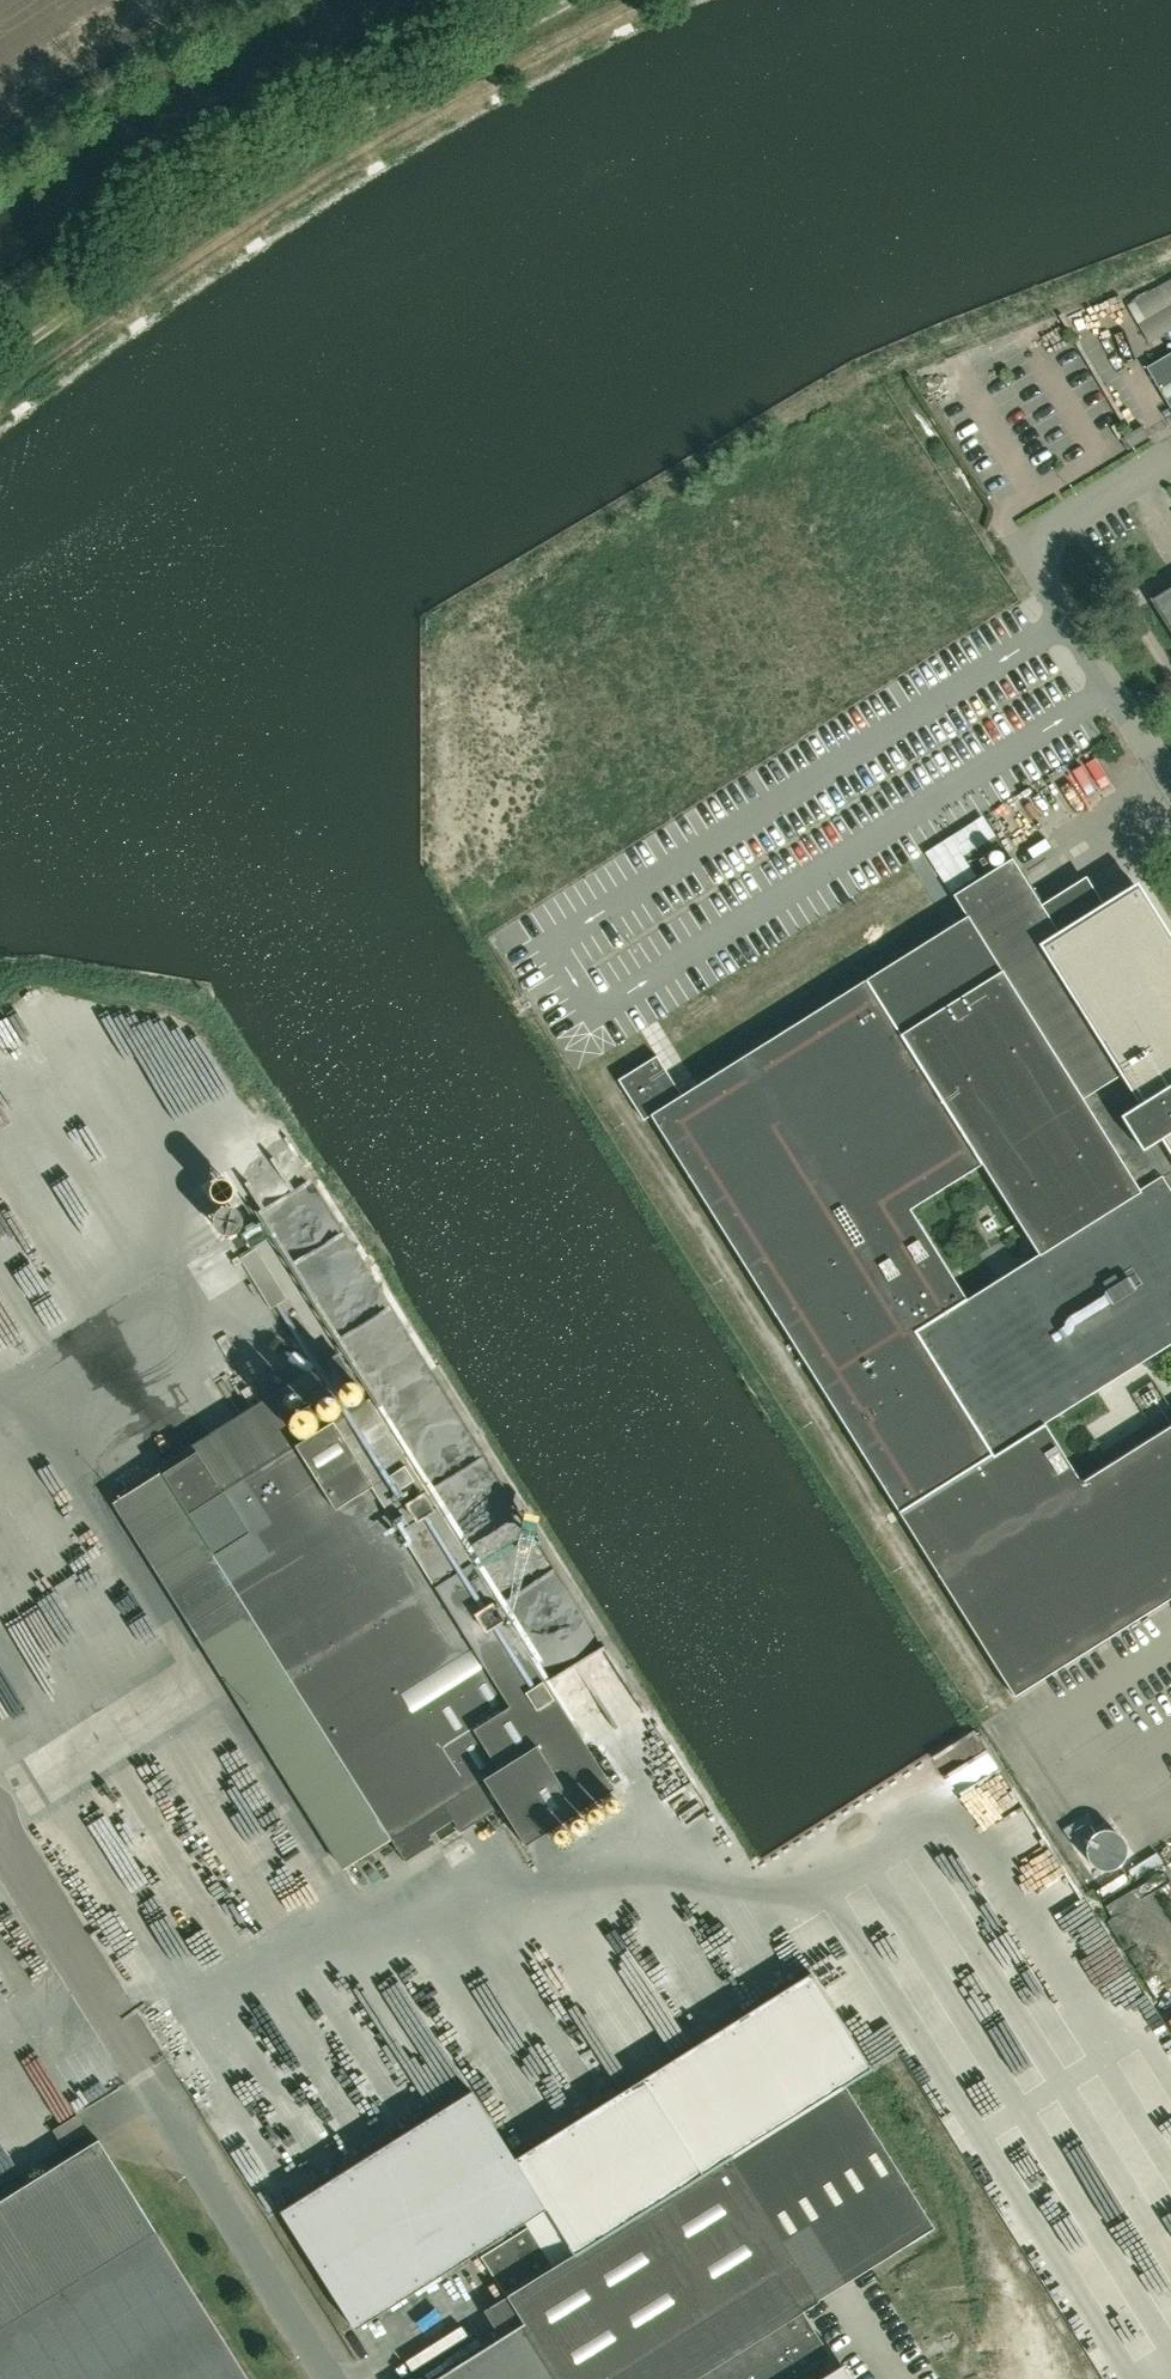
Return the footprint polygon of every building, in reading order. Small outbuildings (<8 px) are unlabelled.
[(1170,331),(1170,279),(1127,305),(1150,344),(1170,331)] [(1146,366),(1170,408),(1170,351),(1146,366)] [(1121,439),(1127,450),(1149,437),(1142,426),(1121,439)] [(1153,597),(1170,627),(1170,586),(1153,597)] [(1137,888),(1060,937),(1057,930),(1024,876),(1012,858),(953,894),(964,911),(967,916),(949,927),(683,1092),(659,1053),(619,1077),(645,1117),(654,1111),(1020,1697),(1170,1602),(1170,1427),(1087,1480),(1049,1421),(1170,1344),(1170,942),(1137,888)] [(460,1830),(501,1805),(525,1843),(612,1788),(369,1401),(226,1491),(195,1442),(157,1466),(405,1861),(435,1842),(430,1834),(453,1820),(460,1830)] [(544,1577),(523,1598),(543,1618),(565,1597),(544,1577)] [(845,2361),(830,2371),(822,2358),(830,2353),(797,2301),(813,2291),(819,2299),(934,2226),(846,2085),(871,2069),(810,1973),(515,2158),(545,2208),(574,2253),(505,2295),(522,2323),(558,2378),(856,2378),(845,2361)] [(354,2328),(545,2208),(515,2158),(471,2090),(280,2211),(354,2328)] [(61,2147),(85,2132),(75,2116),(51,2131),(61,2147)] [(96,2140),(0,2200),(0,2378),(248,2378),(153,2229),(96,2140)] [(529,2226),(480,2256),(504,2294),(552,2264),(529,2226)] [(522,2323),(434,2378),(558,2378),(522,2323)]
